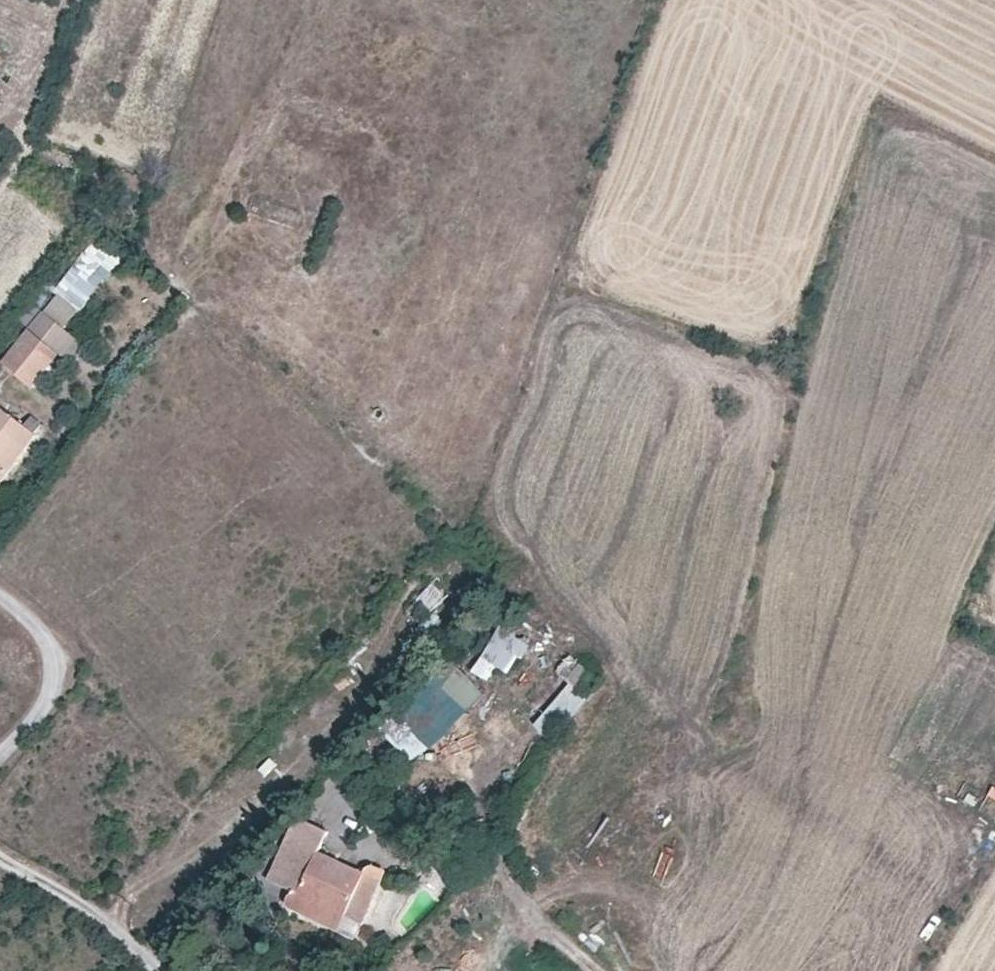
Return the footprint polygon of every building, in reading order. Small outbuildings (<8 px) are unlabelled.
[(42,313),(65,330),(97,289),(72,269),(53,293),(46,287),(18,321),(29,330),(42,313)] [(81,344),(65,330),(42,313),(29,330),(1,363),(31,387),(57,354),(67,362),(81,344)] [(37,436),(34,433),(41,423),(32,416),(24,426),(0,407),(0,485),(37,436)] [(417,603),(408,612),(418,622),(426,612),(417,603)] [(604,683),(520,615),(472,671),(519,711),(536,692),(558,674),(588,701),(604,683)] [(379,726),(411,758),(427,742),(425,741),(477,690),(447,660),(379,726)] [(289,909),(356,939),(383,878),(382,872),(377,868),(370,868),(365,871),(363,875),(337,863),(318,855),(329,832),(299,819),(268,882),(295,894),(289,895),(286,901),(289,909)]
